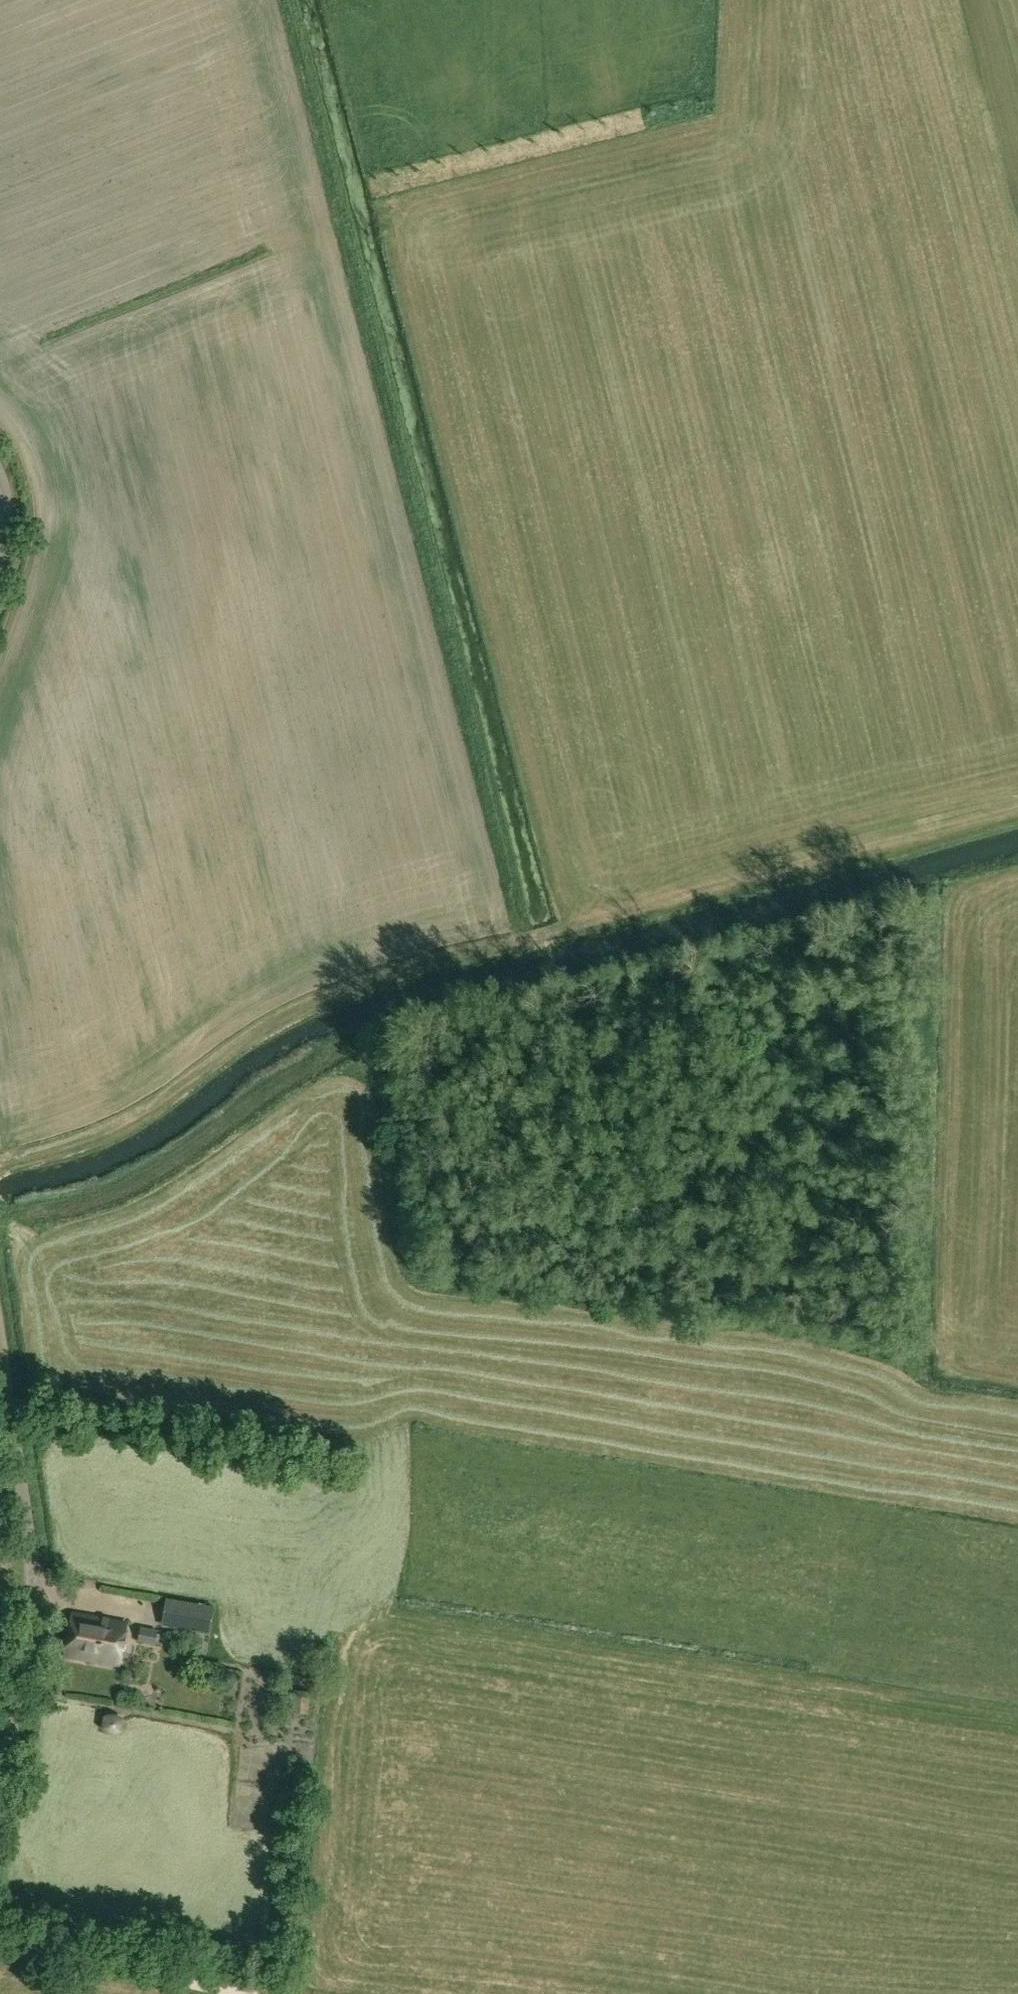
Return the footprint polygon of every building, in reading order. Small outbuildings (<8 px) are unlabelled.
[(164,1623),(211,1631),(215,1607),(168,1599),(164,1623)] [(128,1624),(73,1614),(65,1656),(120,1666),(128,1624)] [(141,1626),(138,1641),(157,1645),(159,1631),(141,1626)]
